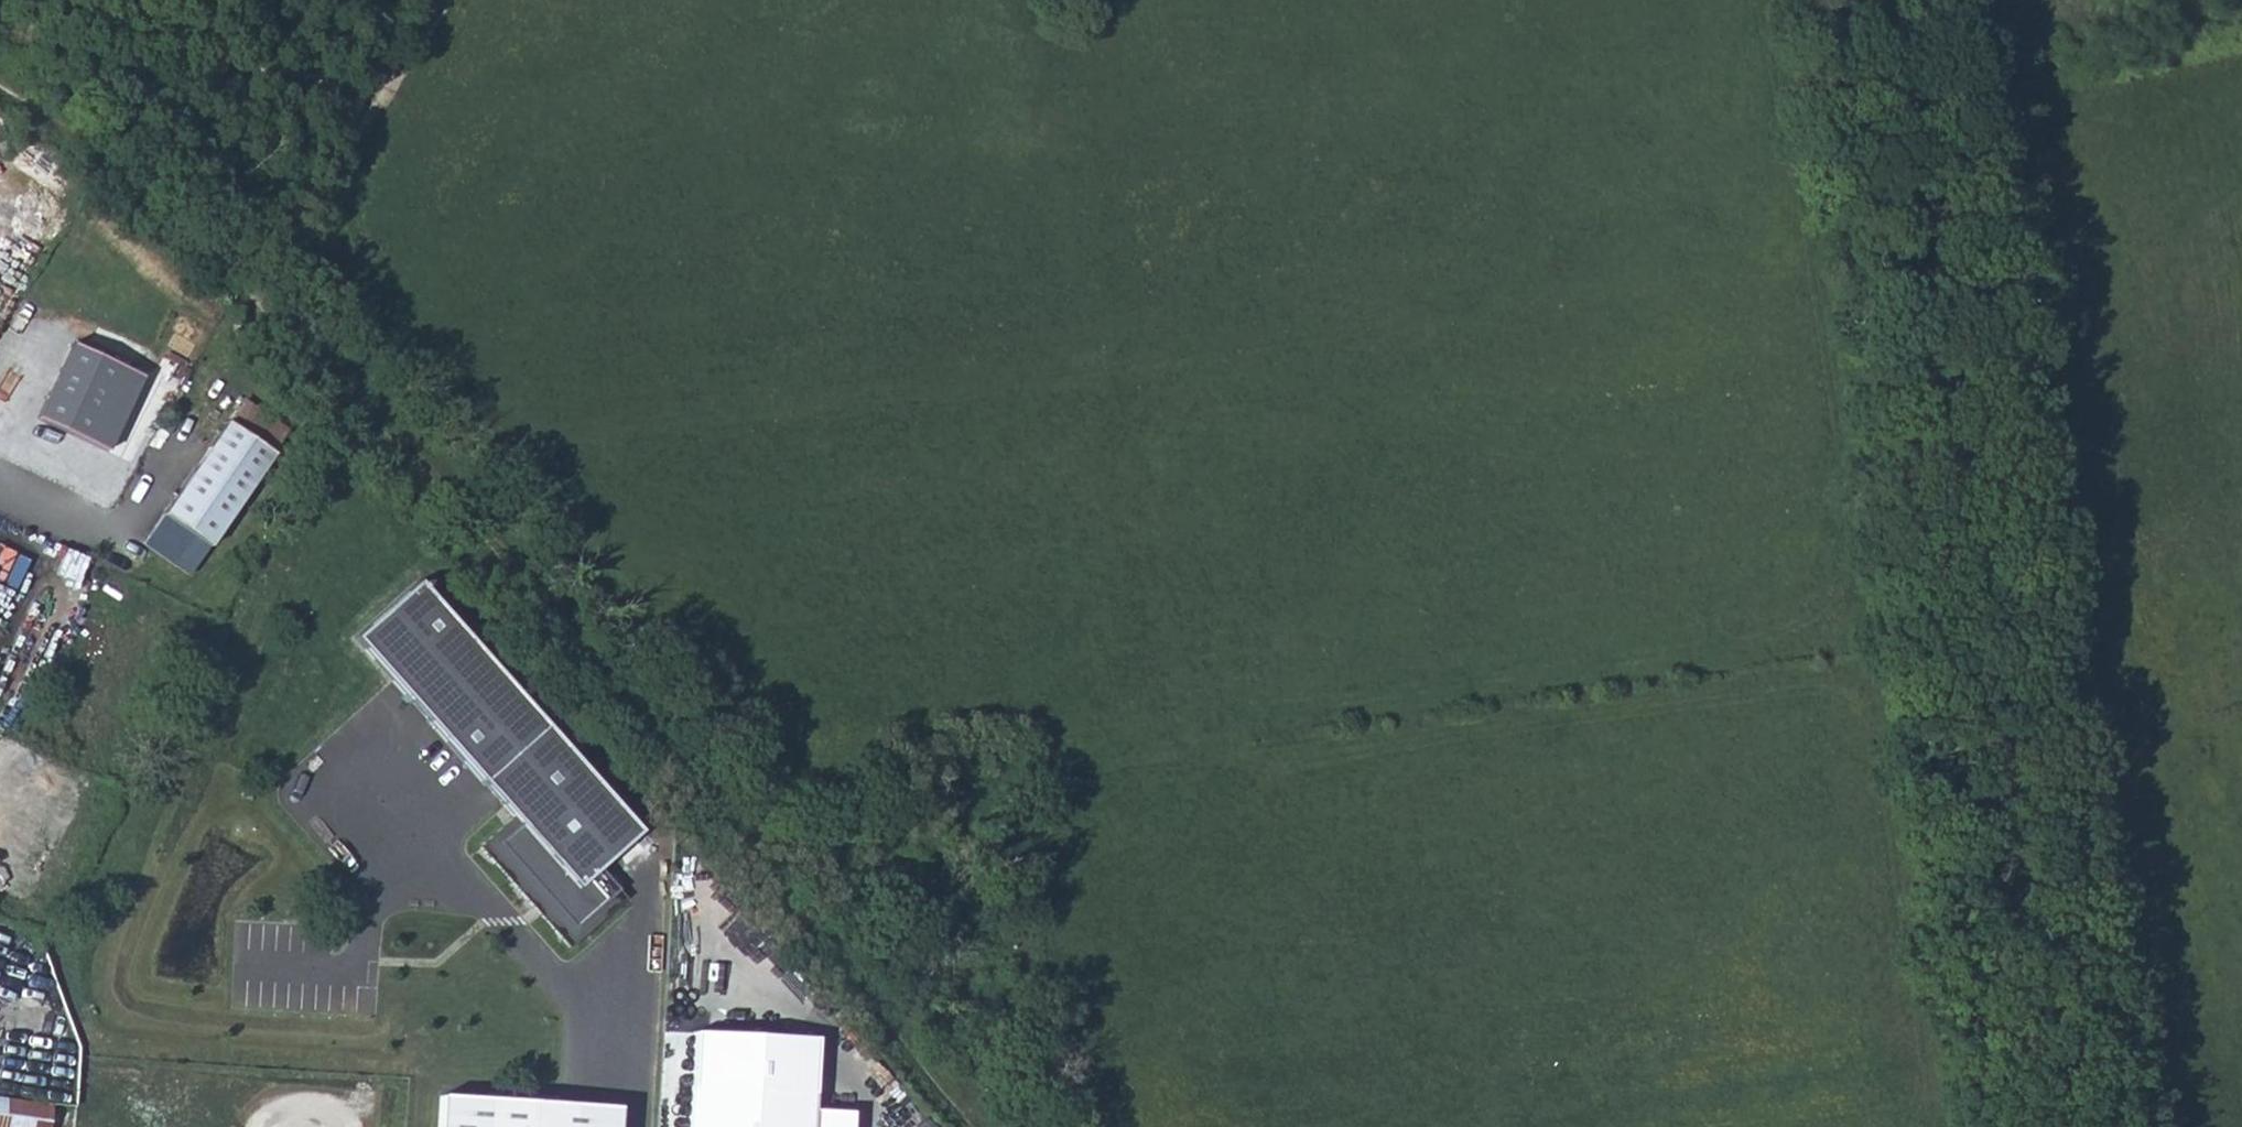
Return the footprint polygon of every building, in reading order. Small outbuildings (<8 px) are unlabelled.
[(72,343),(38,413),(114,450),(143,375),(72,343)] [(231,419),(266,437),(277,415),(242,398),(231,419)] [(225,422),(144,543),(192,577),(273,452),(225,422)] [(527,825),(496,852),(573,938),(605,909),(585,887),(644,834),(422,581),(358,634),(527,825)] [(814,1091),(689,1086),(688,1126),(812,1126),(814,1091)] [(610,1108),(567,1106),(546,1104),(546,1093),(523,1091),(522,1103),(435,1098),(433,1126),(609,1126),(610,1108)] [(546,1093),(546,1104),(567,1106),(568,1094),(546,1093)] [(50,1105),(0,1098),(0,1126),(47,1126),(50,1105)]
